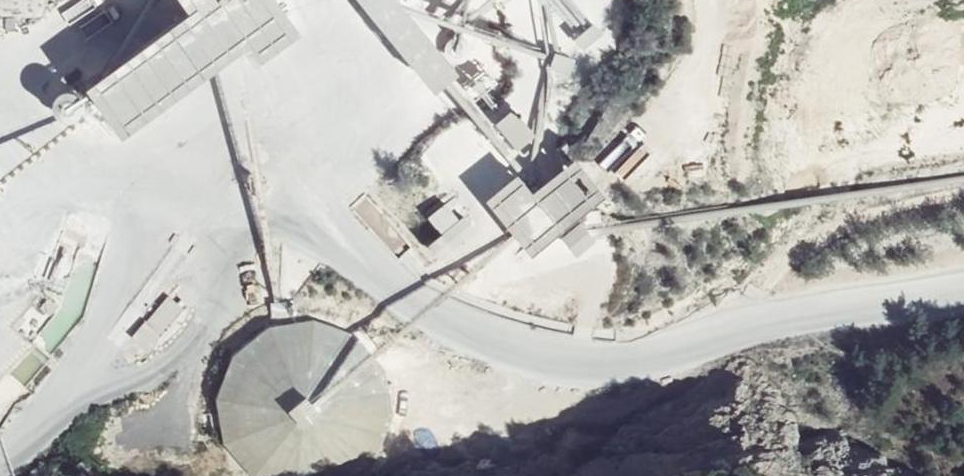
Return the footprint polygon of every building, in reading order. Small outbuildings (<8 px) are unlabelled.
[(87,84),(124,133),(246,45),(257,62),(301,30),(280,0),(182,0),(190,10),(87,84)] [(431,84),(472,49),(454,28),(435,45),(404,8),(414,0),(359,0),(431,84)] [(574,147),(569,144),(558,150),(567,173),(537,198),(521,183),(499,203),(534,246),(585,203),(608,213),(618,203),(574,147)] [(472,230),(462,218),(428,242),(438,255),(472,230)] [(145,322),(133,336),(147,349),(160,335),(159,333),(182,307),(169,296),(147,323),(145,322)] [(36,309),(17,333),(26,340),(45,314),(36,309)] [(213,403),(214,409),(214,415),(215,421),(217,427),(218,433),(221,439),(224,445),(227,450),(230,456),(234,461),(239,465),(243,470),(248,474),(250,475),(357,475),(359,475),(364,471),(368,466),(373,462),(377,457),(380,451),(383,446),(386,441),(388,434),(390,429),(392,423),(393,416),(394,410),(394,404),(394,398),(393,391),(392,385),(391,379),(389,373),(387,367),(384,361),(381,356),(377,351),(373,346),(369,341),(365,336),(360,332),(354,329),(349,325),(344,322),(338,320),(332,318),(326,316),(320,314),(314,313),(308,313),(301,313),(295,313),(289,314),(282,315),(276,317),(271,319),(265,322),(259,325),(254,328),(248,332),(244,336),(239,340),(235,344),(231,349),(227,355),(224,360),(222,366),(219,372),(217,378),(216,384),(215,390),(214,396),(213,403)]
